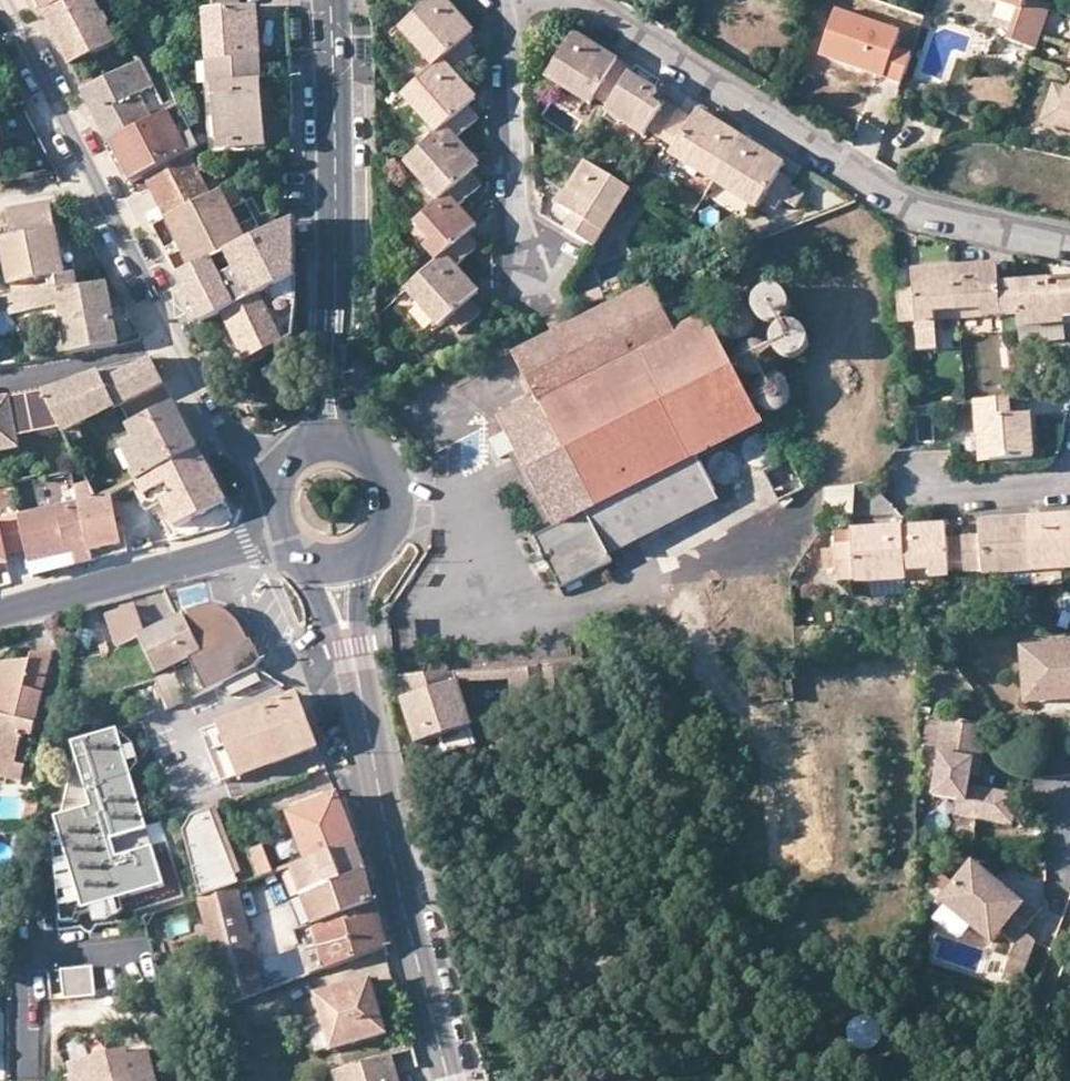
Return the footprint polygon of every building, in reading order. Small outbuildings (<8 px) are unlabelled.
[(75,0),(36,0),(39,6),(44,15),(75,0)] [(44,15),(70,67),(117,44),(110,32),(110,30),(110,29),(111,27),(111,24),(110,22),(108,19),(106,17),(103,17),(95,0),(75,0),(44,15)] [(110,0),(95,0),(103,17),(115,10),(110,0)] [(206,63),(259,59),(255,8),(240,9),(239,0),(206,0),(207,11),(203,11),(206,63)] [(401,29),(437,67),(443,61),(454,73),(454,74),(477,53),(465,39),(474,31),(445,0),(433,0),(401,29)] [(1020,11),(1023,12),(1027,0),(991,0),(1020,11)] [(1033,0),(1027,0),(1023,12),(1020,11),(1008,41),(1035,50),(1040,36),(1049,11),(1050,6),(1033,0)] [(902,86),(911,58),(894,52),(900,36),(835,14),(820,60),(902,86)] [(576,34),(548,78),(563,87),(592,105),(597,97),(611,106),(630,75),(634,70),(576,34)] [(266,147),(259,59),(206,63),(210,108),(216,107),(220,151),(266,147)] [(437,67),(405,96),(439,133),(445,128),(456,141),(479,120),(468,108),(478,99),(454,74),(454,73),(443,61),(437,67)] [(101,84),(83,93),(102,129),(110,144),(154,122),(142,97),(157,90),(147,72),(142,62),(101,84)] [(147,72),(157,90),(170,115),(181,109),(159,66),(147,72)] [(77,80),(83,93),(101,84),(95,71),(77,80)] [(659,93),(630,75),(611,106),(607,112),(645,136),(649,130),(662,139),(680,111),(667,103),(664,108),(653,102),(659,93)] [(555,101),(563,87),(548,78),(540,91),(555,101)] [(1044,123),(1059,128),(1069,93),(1056,89),(1044,123)] [(1069,93),(1059,128),(1069,132),(1069,94),(1069,93)] [(154,122),(110,144),(124,171),(130,183),(144,176),(191,153),(200,148),(181,109),(170,115),(154,122)] [(0,111),(0,146),(3,162),(15,159),(5,110),(0,111)] [(694,121),(680,111),(662,139),(676,148),(672,156),(714,182),(741,138),(700,112),(694,121)] [(439,133),(407,162),(443,201),(448,196),(459,208),(483,186),(471,174),(480,166),(456,141),(445,128),(439,133)] [(785,165),(741,138),(714,182),(758,209),(763,201),(777,210),(783,199),(792,185),(794,183),(779,175),(785,165)] [(144,176),(192,270),(236,247),(237,252),(249,246),(247,242),(217,181),(206,186),(191,153),(144,176)] [(631,190),(587,164),(560,204),(577,216),(568,230),(594,248),(631,190)] [(806,193),(792,185),(783,199),(797,207),(806,193)] [(443,201),(418,224),(434,241),(427,247),(439,261),(446,255),(457,267),(479,247),(467,234),(476,226),(459,208),(448,196),(443,201)] [(58,242),(50,204),(7,212),(13,238),(3,242),(12,287),(56,278),(59,288),(60,293),(80,290),(76,267),(63,269),(58,242)] [(296,219),(280,227),(293,252),(297,250),(296,219)] [(411,230),(427,247),(434,241),(418,224),(411,230)] [(202,327),(223,316),(262,296),(285,342),(296,337),(298,301),(297,263),(297,250),(293,252),(280,227),(247,242),(249,246),(237,252),(236,247),(192,270),(178,277),(202,327)] [(70,240),(58,242),(63,269),(76,267),(70,240)] [(439,261),(407,290),(419,303),(442,328),(450,321),(461,333),(483,313),(471,300),(480,292),(457,267),(446,255),(439,261)] [(998,267),(956,270),(960,313),(984,311),(984,319),(1020,316),(1017,284),(1000,286),(998,267)] [(935,315),(960,313),(956,270),(913,274),(915,293),(897,295),(900,327),(917,325),(936,323),(935,315)] [(1051,281),(1052,292),(1061,291),(1061,288),(1069,287),(1069,279),(1051,281)] [(1017,284),(1020,316),(1021,328),(1025,328),(1068,324),(1069,324),(1069,287),(1061,288),(1061,291),(1052,292),(1051,281),(1017,284)] [(59,288),(2,299),(12,319),(60,308),(68,354),(93,349),(119,344),(106,285),(80,290),(60,293),(59,288)] [(526,352),(518,356),(542,404),(504,422),(558,526),(541,535),(554,561),(548,564),(561,590),(615,562),(611,554),(588,510),(696,455),(763,422),(709,319),(679,335),(652,286),(576,326),(570,312),(549,321),(549,325),(555,336),(547,341),(541,328),(518,336),(526,352)] [(768,290),(764,292),(761,296),(758,299),(757,304),(757,308),(758,313),(761,317),(764,320),(768,322),(773,323),(777,322),(781,321),(785,318),(788,315),(790,310),(790,306),(790,301),(788,297),(785,294),(781,291),(777,290),(772,289),(768,290)] [(407,314),(419,303),(407,290),(395,302),(407,314)] [(816,302),(824,330),(850,324),(842,295),(816,302)] [(262,296),(223,316),(245,362),(285,342),(262,296)] [(19,333),(12,319),(2,299),(0,299),(0,337),(19,333)] [(734,309),(730,311),(726,314),(724,318),(723,323),(723,327),(724,332),(726,335),(730,338),(734,341),(738,341),(743,341),(747,340),(751,337),(754,333),(755,329),(756,325),(755,320),(753,316),(751,313),(747,310),(743,308),(738,308),(734,309)] [(961,321),(984,319),(984,311),(960,313),(961,321)] [(961,321),(960,313),(935,315),(936,323),(961,321)] [(938,353),(936,323),(917,325),(920,355),(938,353)] [(1069,337),(1068,324),(1025,328),(1026,341),(1069,337)] [(787,326),(782,328),(779,331),(777,335),(776,339),(776,344),(777,348),(779,352),(783,355),(787,357),(791,358),(796,358),(800,356),(804,353),(806,350),(808,346),(809,341),(808,337),(806,333),(804,329),(800,326),(795,325),(791,325),(787,326)] [(752,344),(748,346),(745,349),(742,353),(741,358),(741,362),(742,367),(745,370),(748,374),(752,376),(757,376),(761,376),(766,375),(769,372),(772,368),(774,364),(775,360),(774,355),(772,351),(769,348),(765,345),(761,344),(757,343),(752,344)] [(165,385),(151,357),(100,374),(116,408),(165,385)] [(69,385),(46,392),(64,430),(71,443),(84,437),(81,426),(116,408),(100,374),(69,385)] [(770,379),(766,381),(762,384),(760,388),(759,393),(759,397),(760,402),(762,406),(766,409),(770,411),(774,412),(779,411),(783,410),(787,407),(790,404),(791,399),(792,395),(791,390),(790,386),(787,383),(783,380),(779,379),(774,378),(770,379)] [(0,402),(0,454),(21,450),(16,429),(29,427),(38,432),(58,433),(64,430),(46,392),(3,401),(0,402)] [(1009,401),(976,404),(980,439),(987,438),(990,463),(1034,458),(1030,416),(1011,417),(1009,401)] [(200,451),(175,403),(130,425),(149,463),(144,466),(148,475),(200,451)] [(756,435),(752,437),(748,440),(746,444),(745,448),(745,453),(746,457),(748,461),(752,464),(756,466),(760,467),(765,467),(769,465),(773,462),(776,459),(778,455),(778,450),(778,446),(776,442),(773,438),(769,436),(765,434),(760,434),(756,435)] [(982,463),(990,463),(987,438),(980,439),(982,463)] [(720,451),(716,453),(713,456),(710,460),(709,465),(709,469),(710,473),(713,477),(716,480),(720,482),(725,483),(729,483),(733,481),(737,479),(740,475),(742,471),(742,467),(742,462),(740,458),(737,454),(733,452),(729,450),(724,450),(720,451)] [(148,475),(132,483),(146,511),(163,503),(176,529),(228,503),(200,451),(148,475)] [(719,501),(696,455),(588,510),(611,554),(719,501)] [(777,501),(806,486),(791,455),(763,468),(777,501)] [(81,505),(95,563),(131,554),(128,544),(122,545),(111,493),(99,498),(91,482),(77,488),(81,505)] [(855,521),(854,486),(824,488),(826,522),(855,521)] [(81,505),(21,518),(31,559),(35,578),(47,575),(87,565),(95,563),(81,505)] [(1032,519),(1035,571),(1063,568),(1069,568),(1069,516),(1032,519)] [(0,523),(0,567),(31,559),(21,518),(0,523)] [(1006,573),(1035,571),(1032,519),(981,522),(982,537),(965,539),(966,571),(984,570),(984,574),(1006,573)] [(966,571),(965,539),(947,540),(946,525),(904,527),(907,572),(930,571),(931,578),(950,577),(950,572),(966,571)] [(907,580),(907,572),(904,527),(851,531),(852,548),(838,549),(822,550),(824,569),(838,568),(839,582),(855,580),(855,584),(872,583),(907,580)] [(836,532),(838,549),(852,548),(851,531),(836,532)] [(534,538),(548,564),(554,561),(541,535),(534,538)] [(1065,585),(1063,568),(1035,571),(1036,584),(1036,587),(1065,585)] [(1036,584),(1035,571),(1006,573),(1006,586),(1036,584)] [(908,595),(907,580),(872,583),(873,597),(908,595)] [(138,607),(109,617),(120,648),(137,640),(159,679),(175,673),(176,673),(193,702),(215,690),(249,673),(256,670),(260,667),(266,660),(253,640),(254,638),(245,624),(239,617),(233,613),(221,608),(212,607),(188,614),(190,617),(151,635),(138,607)] [(107,652),(113,650),(111,642),(105,644),(107,652)] [(1064,701),(1069,701),(1069,645),(1007,650),(1010,692),(1063,687),(1064,701)] [(15,768),(22,742),(31,741),(52,656),(31,657),(31,662),(0,665),(0,764),(15,768)] [(516,668),(522,711),(546,704),(541,666),(516,668)] [(509,715),(522,711),(516,668),(454,672),(457,683),(508,679),(511,700),(468,715),(472,727),(509,715)] [(472,727),(468,715),(457,683),(454,672),(397,677),(418,743),(472,727)] [(175,673),(159,679),(156,680),(161,691),(166,702),(184,697),(175,673)] [(161,691),(156,680),(134,686),(138,698),(161,691)] [(1011,705),(1064,701),(1063,687),(1010,692),(1011,705)] [(300,694),(201,731),(221,784),(319,747),(311,723),(300,694)] [(975,818),(980,789),(967,787),(969,776),(978,725),(942,718),(936,754),(939,755),(932,796),(958,801),(955,815),(975,818)] [(985,726),(978,725),(969,776),(977,778),(985,726)] [(133,781),(119,734),(74,748),(77,759),(93,812),(63,821),(57,822),(62,838),(84,913),(122,901),(165,888),(153,850),(119,860),(114,843),(148,833),(133,781)] [(135,747),(119,734),(133,781),(141,768),(135,747)] [(93,812),(77,759),(63,821),(93,812)] [(15,768),(0,764),(0,781),(20,786),(24,770),(15,768)] [(996,792),(980,789),(975,818),(990,821),(996,792)] [(996,792),(990,821),(1012,825),(1017,796),(996,792)] [(356,840),(338,795),(290,813),(308,859),(356,840)] [(237,877),(213,808),(194,815),(184,833),(201,901),(237,887),(274,873),(265,846),(250,852),(256,870),(237,877)] [(126,914),(122,901),(84,913),(62,838),(55,840),(63,927),(87,925),(86,918),(94,916),(96,925),(111,923),(126,914)] [(368,873),(356,840),(308,859),(290,866),(303,896),(315,925),(376,903),(372,886),(368,873)] [(1035,913),(970,863),(939,903),(990,942),(1000,929),(1014,940),(1035,913)] [(264,993),(237,887),(201,901),(229,1007),(264,993)] [(290,902),(301,930),(315,925),(303,896),(290,902)] [(381,924),(376,903),(315,925),(301,930),(295,932),(308,977),(388,947),(381,924)] [(65,999),(94,996),(91,967),(62,970),(65,999)] [(65,999),(62,970),(49,971),(52,1000),(65,999)] [(372,980),(318,995),(328,1027),(327,1027),(334,1049),(388,1034),(372,980)] [(857,1049),(882,1042),(876,1018),(851,1025),(857,1049)] [(318,1053),(334,1049),(327,1027),(312,1032),(318,1053)] [(67,1068),(71,1080),(157,1080),(151,1055),(132,1060),(129,1052),(67,1068)] [(334,1071),(337,1080),(400,1080),(393,1055),(334,1071)]
